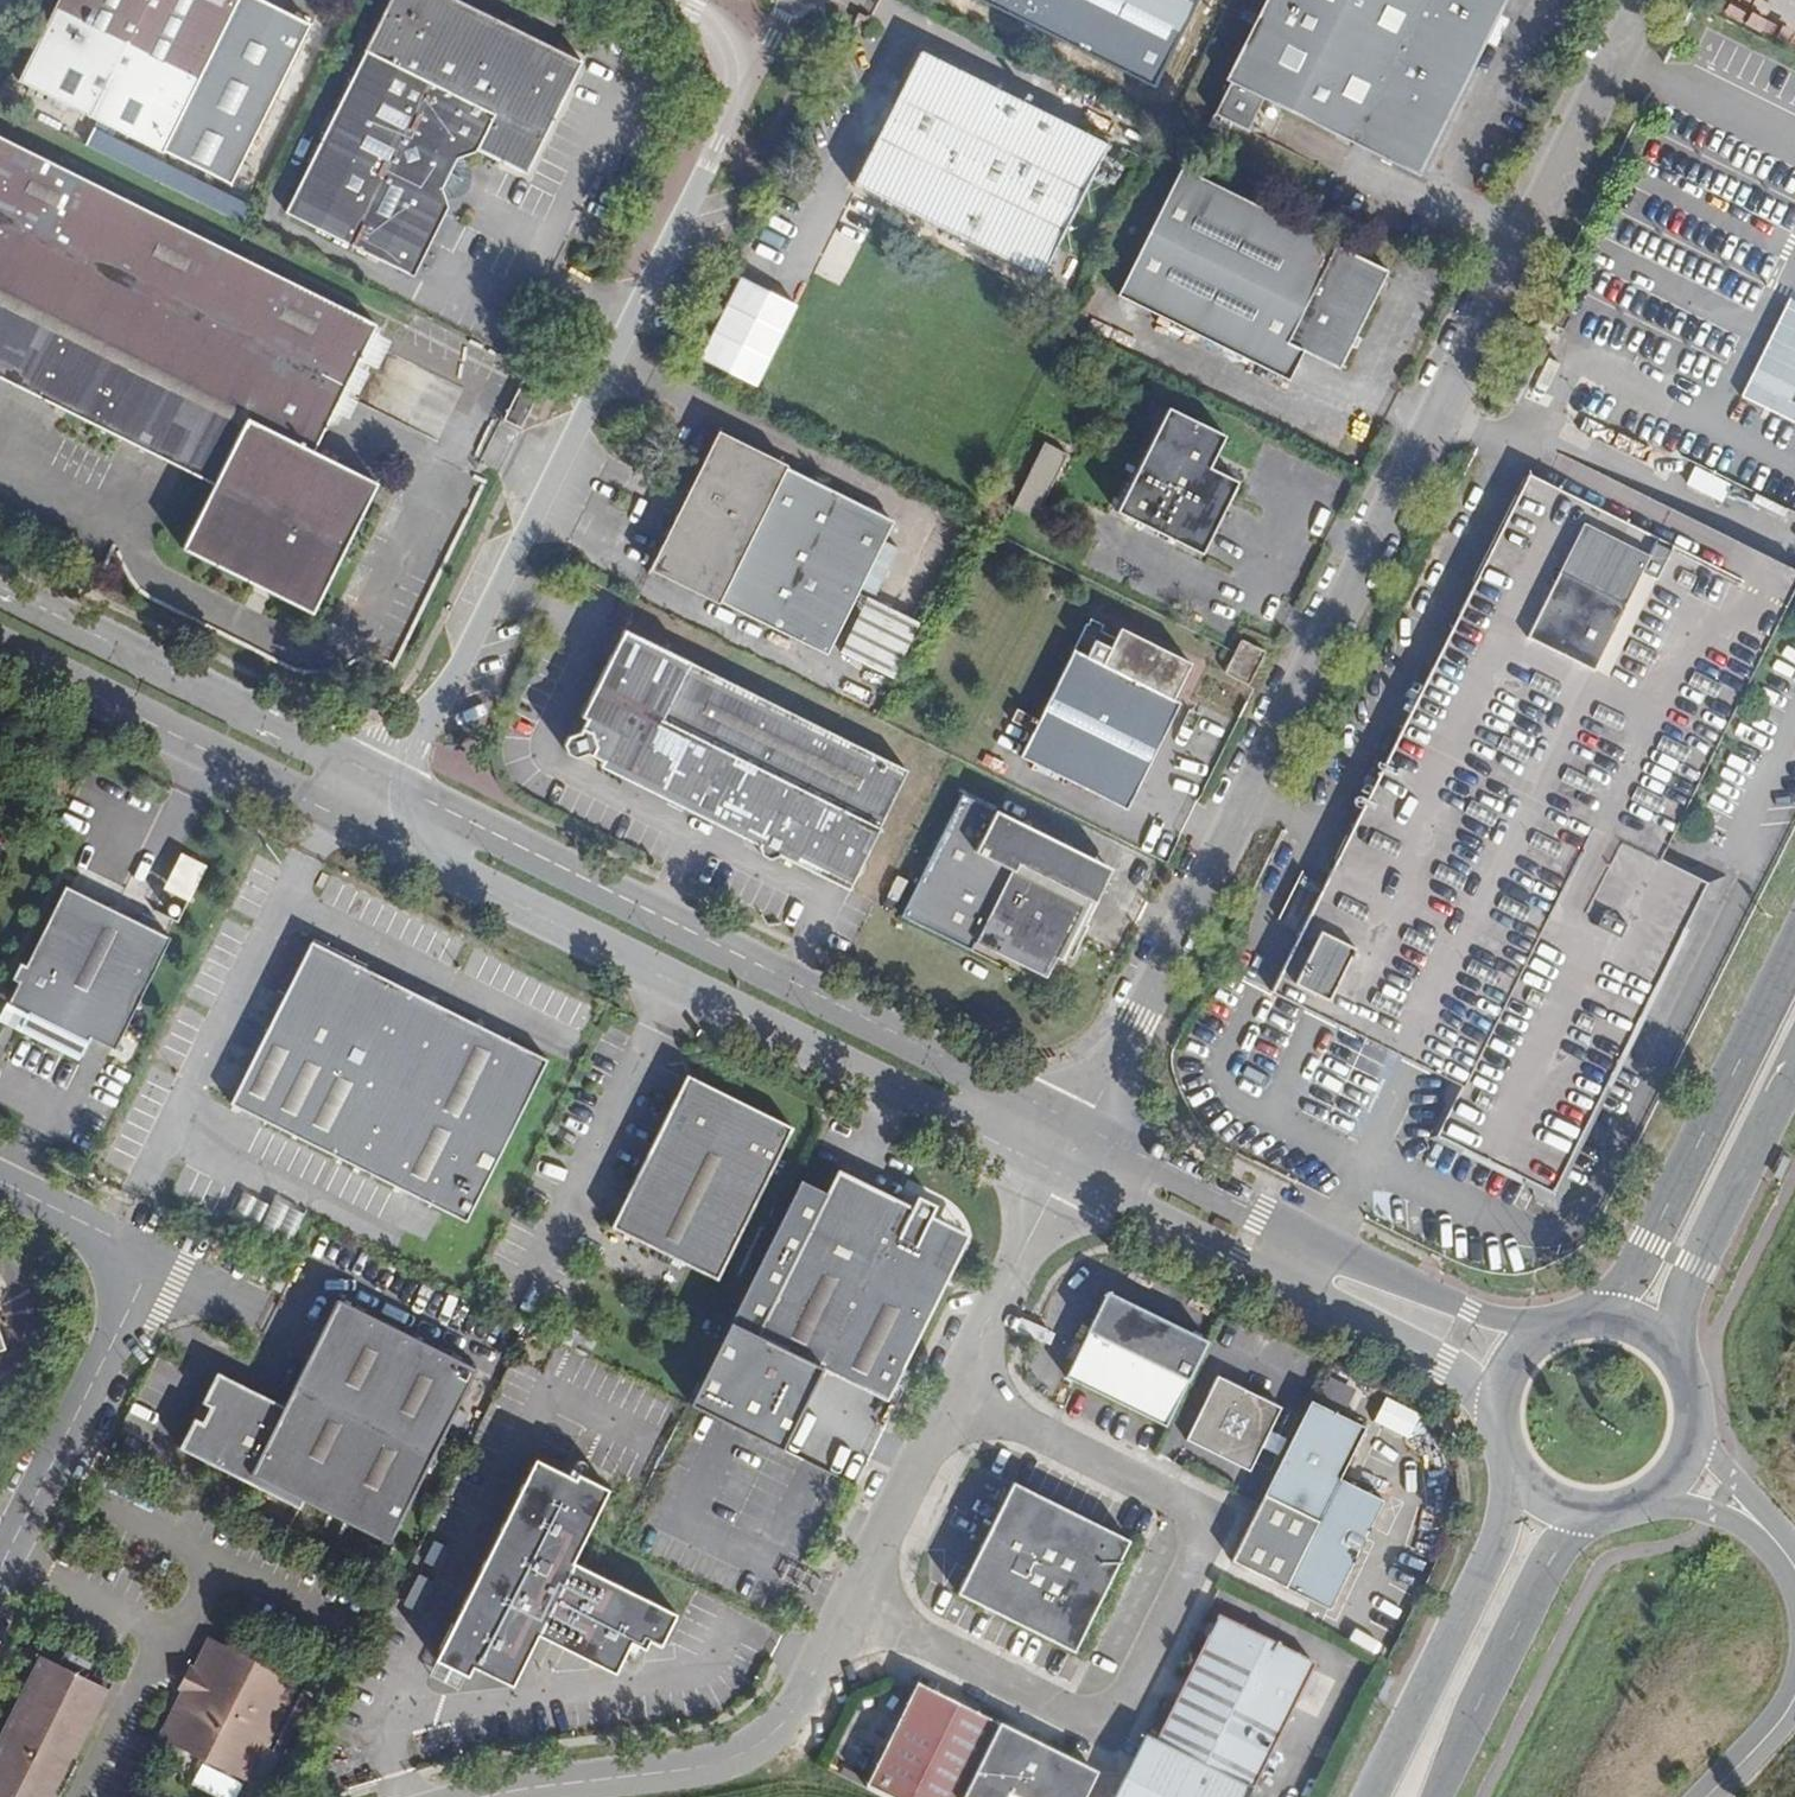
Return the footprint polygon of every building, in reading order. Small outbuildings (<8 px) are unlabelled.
[(239,0),(57,0),(17,80),(231,186),(310,27),(291,17),(276,46),(228,22),(239,0)] [(450,205),(442,188),(444,183),(460,184),(465,174),(462,165),(455,159),(459,153),(479,149),(528,174),(582,61),(459,0),(391,0),(365,50),(368,52),(288,213),(416,275),(450,205)] [(1154,86),(1197,0),(983,0),(1154,86)] [(1228,79),(1234,82),(1218,114),(1249,129),(1265,97),(1420,174),(1507,0),(1268,0),(1228,79)] [(906,84),(902,94),(860,178),(1046,271),(1110,144),(923,51),(906,84)] [(896,91),(902,94),(906,84),(901,82),(896,91)] [(1119,127),(1099,117),(1093,129),(1113,139),(1119,127)] [(217,484),(185,548),(314,613),(379,482),(315,451),(378,324),(0,136),(0,377),(217,484)] [(465,174),(479,149),(459,153),(455,159),(462,165),(465,174)] [(1701,179),(1713,185),(1723,165),(1712,159),(1701,179)] [(1390,271),(1183,168),(1119,296),(1290,382),(1305,352),(1341,369),(1390,271)] [(442,188),(450,205),(460,184),(444,183),(442,188)] [(1792,424),(1794,418),(1794,304),(1785,299),(1737,398),(1792,424)] [(505,419),(524,428),(545,384),(526,374),(505,419)] [(1204,462),(1220,430),(1165,403),(1114,507),(1199,548),(1234,476),(1204,462)] [(893,520),(788,468),(790,465),(720,430),(651,569),(719,603),(721,600),(827,653),(893,520)] [(1045,504),(1070,454),(1047,442),(1014,508),(1043,522),(1051,506),(1045,504)] [(1721,503),(1729,483),(1692,467),(1684,487),(1721,503)] [(1661,861),(1789,603),(1684,550),(1693,531),(1654,512),(1644,531),(1597,508),(1530,474),(1273,991),(1449,1079),(1442,1093),(1457,1100),(1440,1133),(1545,1185),(1538,1198),(1562,1209),(1573,1186),(1561,1179),(1703,893),(1716,899),(1730,870),(1710,860),(1700,880),(1661,861)] [(1789,603),(1794,591),(1794,570),(1612,477),(1597,508),(1644,531),(1654,512),(1693,531),(1684,550),(1789,603)] [(1190,662),(1122,628),(1118,637),(1101,629),(1104,623),(1093,618),(1090,623),(1087,622),(1039,718),(1019,708),(1013,720),(1034,731),(1022,756),(1129,809),(1182,702),(1172,697),(1190,662)] [(770,827),(760,844),(762,852),(772,858),(780,854),(851,889),(908,771),(625,629),(583,715),(594,722),(589,730),(569,734),(566,741),(568,752),(578,757),(600,750),(607,755),(602,766),(746,838),(755,830),(761,822),(770,827)] [(1268,652),(1244,639),(1227,672),(1251,685),(1268,652)] [(1013,868),(1032,828),(964,794),(902,916),(972,952),(977,942),(1008,957),(1047,977),(1059,955),(1066,958),(1069,951),(1074,953),(1087,926),(1076,921),(1079,915),(1084,904),(1013,868)] [(33,810),(19,803),(15,812),(29,819),(33,810)] [(746,838),(760,844),(770,827),(761,822),(755,830),(746,838)] [(1111,867),(1032,828),(1013,868),(1084,904),(1079,915),(1085,918),(1111,867)] [(173,855),(158,893),(186,904),(201,865),(173,855)] [(38,1015),(35,1020),(95,1051),(98,1045),(121,1057),(177,946),(71,892),(30,970),(26,968),(19,984),(24,987),(29,989),(21,1006),(38,1015)] [(1085,918),(1079,915),(1076,921),(1087,926),(1090,920),(1085,918)] [(1232,933),(1226,947),(1238,952),(1244,938),(1232,933)] [(977,942),(972,952),(1003,967),(1008,957),(977,942)] [(470,1224),(553,1062),(317,943),(303,971),(300,969),(282,991),(290,996),(235,1105),(470,1224)] [(12,1009),(35,1020),(38,1015),(21,1006),(29,989),(24,987),(12,1009)] [(689,1082),(679,1102),(682,1103),(705,1095),(707,1091),(689,1082)] [(682,1103),(679,1102),(615,1230),(721,1282),(795,1131),(782,1124),(780,1127),(707,1091),(705,1095),(682,1103)] [(959,1256),(954,1254),(959,1243),(928,1228),(931,1219),(935,1211),(916,1201),(912,1210),(908,1218),(901,1215),(905,1206),(837,1173),(826,1196),(801,1184),(690,1407),(781,1452),(822,1371),(885,1402),(942,1288),(959,1256)] [(300,1213),(270,1198),(253,1233),(284,1246),(300,1213)] [(912,1210),(905,1206),(901,1215),(908,1218),(912,1210)] [(954,1254),(959,1256),(967,1237),(931,1219),(928,1228),(959,1243),(954,1254)] [(13,1352),(3,1322),(8,1308),(8,1299),(1,1287),(0,1286),(0,1356),(13,1352)] [(1165,1426),(1207,1342),(1110,1293),(1068,1377),(1165,1426)] [(334,1297),(280,1403),(276,1411),(259,1402),(262,1394),(214,1372),(178,1444),(298,1504),(303,1497),(388,1538),(475,1365),(334,1297)] [(1250,1471),(1282,1408),(1218,1376),(1187,1439),(1250,1471)] [(276,1411),(280,1403),(262,1394),(259,1402),(276,1411)] [(1406,1436),(1417,1412),(1381,1396),(1370,1420),(1406,1436)] [(1259,1506),(1233,1561),(1331,1610),(1385,1501),(1341,1480),(1366,1428),(1311,1401),(1259,1506)] [(576,1478),(537,1459),(438,1657),(469,1673),(474,1664),(513,1684),(539,1633),(616,1671),(631,1641),(645,1648),(650,1640),(661,1645),(677,1613),(573,1561),(609,1489),(579,1473),(576,1478)] [(1074,1651),(1130,1540),(1013,1482),(958,1593),(1074,1651)] [(1176,1705),(1157,1743),(1253,1791),(1316,1666),(1220,1618),(1176,1705)] [(247,1778),(296,1680),(211,1637),(195,1668),(189,1665),(179,1687),(185,1689),(162,1735),(247,1778)] [(40,1647),(0,1728),(0,1796),(52,1796),(109,1682),(91,1673),(83,1669),(57,1656),(40,1647)] [(57,1656),(83,1669),(88,1660),(62,1647),(57,1656)] [(88,1660),(83,1669),(91,1673),(97,1664),(88,1660)] [(884,1796),(962,1796),(997,1726),(915,1685),(864,1788),(884,1796)] [(292,1711),(301,1714),(310,1695),(302,1691),(292,1711)] [(283,1730),(290,1734),(301,1714),(292,1711),(283,1730)] [(962,1796),(1007,1796),(1086,1796),(1096,1775),(997,1726),(962,1796)] [(281,1752),(290,1734),(283,1730),(274,1748),(281,1752)] [(1145,1737),(1125,1779),(1136,1784),(1157,1743),(1145,1737)] [(1253,1791),(1157,1743),(1136,1784),(1125,1779),(1121,1787),(1116,1796),(1250,1796),(1253,1791)] [(245,1784),(205,1765),(195,1784),(220,1796),(238,1796),(245,1784)]
